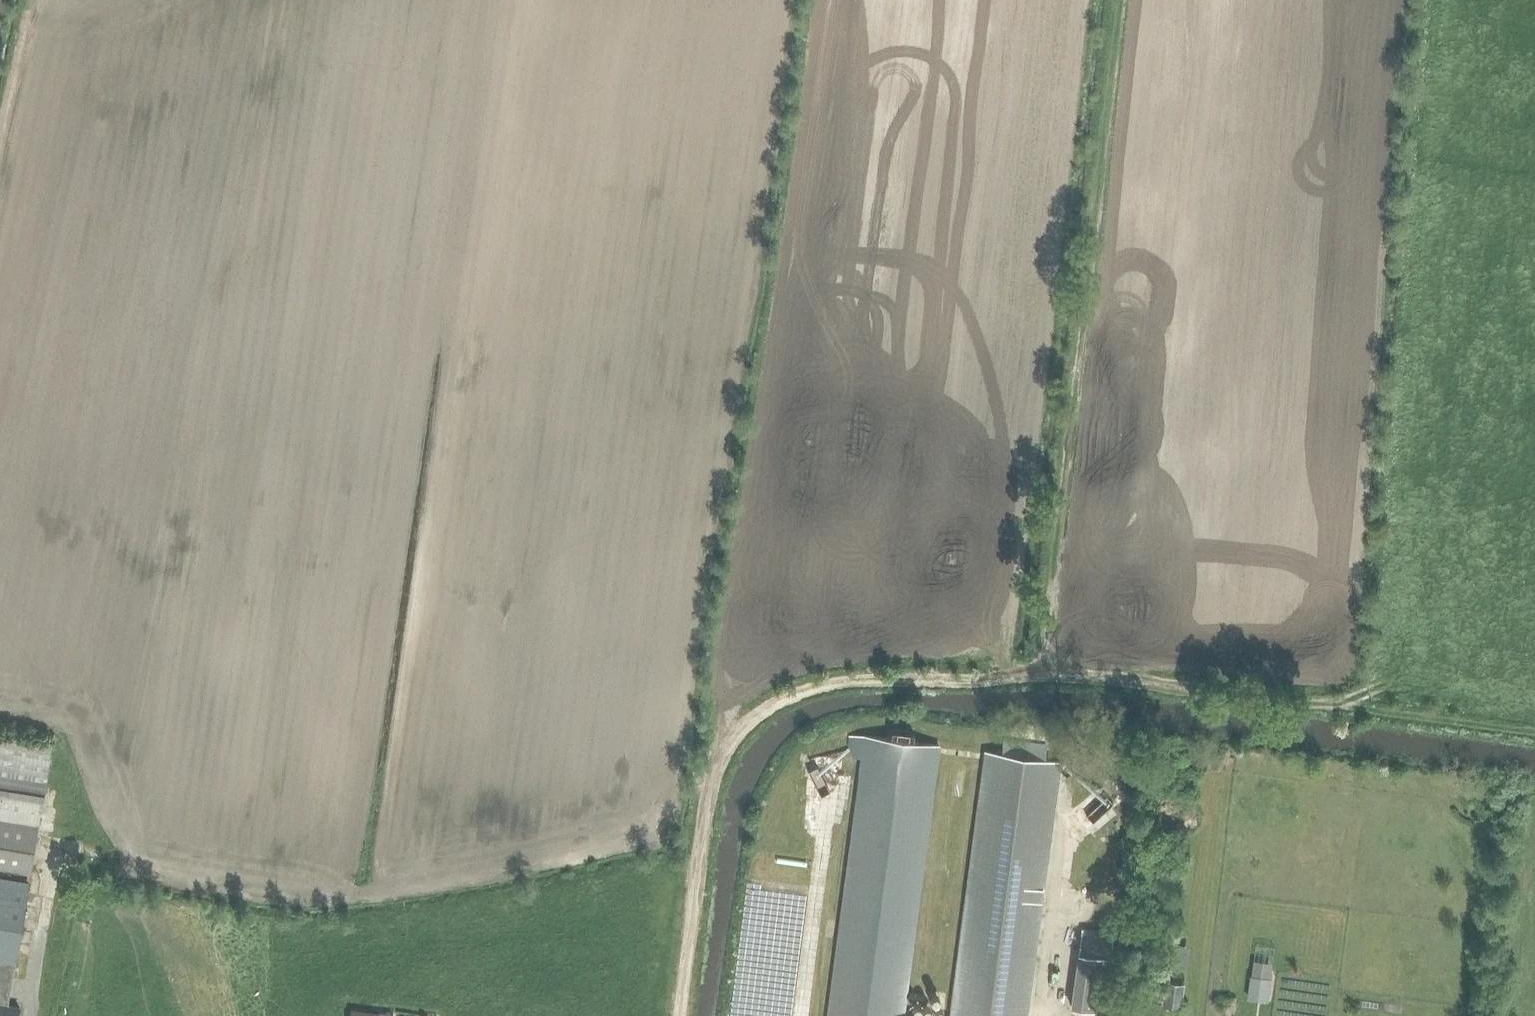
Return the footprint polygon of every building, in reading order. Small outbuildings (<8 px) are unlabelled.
[(31,874),(53,744),(0,734),(0,869),(31,874)] [(850,737),(848,749),(852,757),(861,758),(826,1015),(920,1015),(905,1014),(941,744),(865,734),(850,737)] [(1060,763),(1045,761),(1047,745),(1003,739),(1001,755),(985,753),(950,1015),(1026,1015),(1060,763)] [(20,1007),(8,1005),(14,968),(16,969),(29,886),(0,882),(0,1015),(19,1015),(20,1007)] [(1114,932),(1081,928),(1070,1007),(1103,1011),(1114,932)] [(1271,978),(1250,976),(1247,994),(1268,997),(1271,978)] [(1163,1004),(1183,1007),(1186,982),(1166,979),(1163,1004)] [(1237,998),(1221,995),(1219,1010),(1235,1012),(1237,998)] [(350,1015),(394,1015),(380,1013),(380,1012),(351,1008),(350,1015)]
